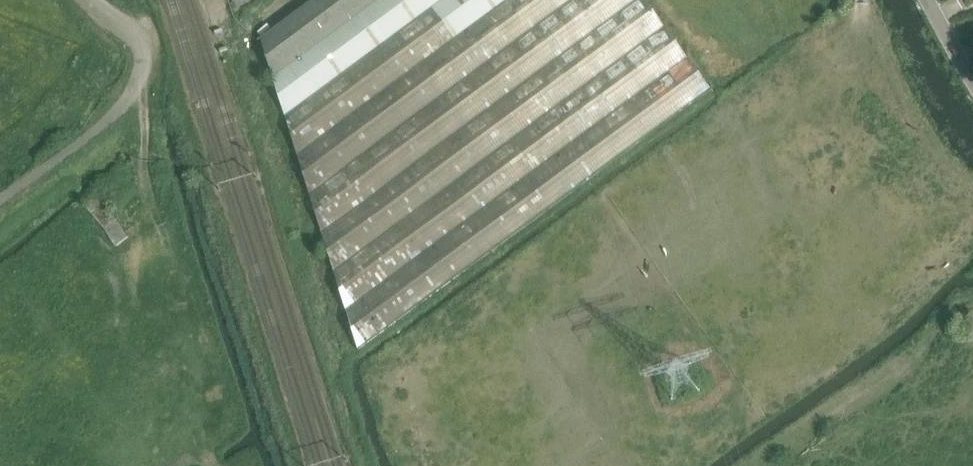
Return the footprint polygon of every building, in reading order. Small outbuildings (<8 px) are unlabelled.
[(360,350),(712,91),(645,0),(316,0),(262,40),(360,350)]
